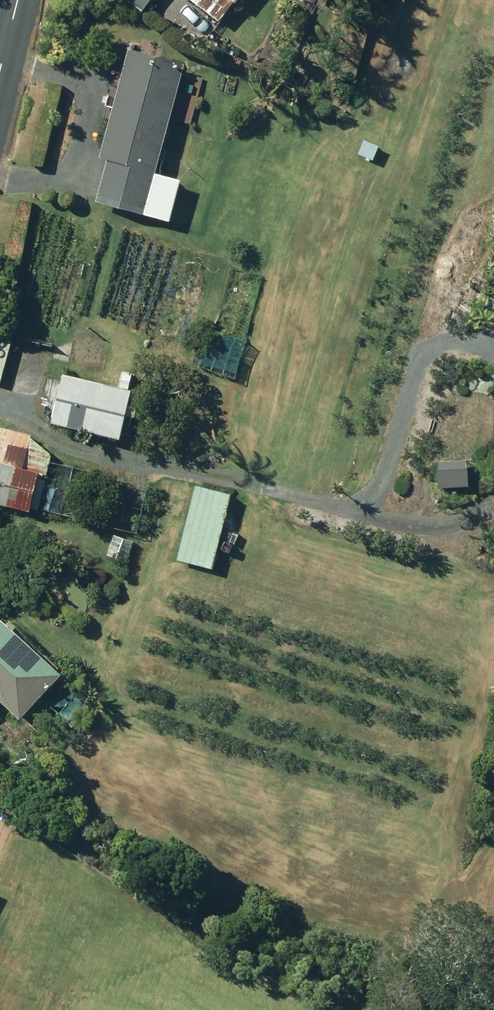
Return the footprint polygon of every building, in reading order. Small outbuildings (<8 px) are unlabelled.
[(152,11),(160,0),(137,0),(152,11)] [(237,0),(200,0),(224,18),(237,0)] [(169,211),(170,211),(178,182),(157,176),(172,117),(174,117),(193,122),(205,77),(186,72),(189,62),(139,49),(110,155),(114,156),(104,192),(169,211)] [(2,379),(15,327),(0,323),(0,378),(2,379)] [(204,364),(238,374),(249,338),(214,327),(204,364)] [(71,363),(103,370),(110,337),(79,330),(71,363)] [(58,420),(127,436),(138,388),(70,371),(58,420)] [(33,507),(42,469),(50,470),(54,451),(37,437),(37,436),(0,427),(0,500),(33,507)] [(48,508),(143,530),(153,486),(58,463),(48,508)] [(183,560),(217,569),(236,494),(202,485),(183,560)] [(111,554),(127,561),(134,541),(118,535),(111,554)] [(7,694),(23,710),(25,708),(64,667),(5,613),(0,619),(0,702),(7,694)] [(94,657),(106,661),(111,647),(99,642),(94,657)]
